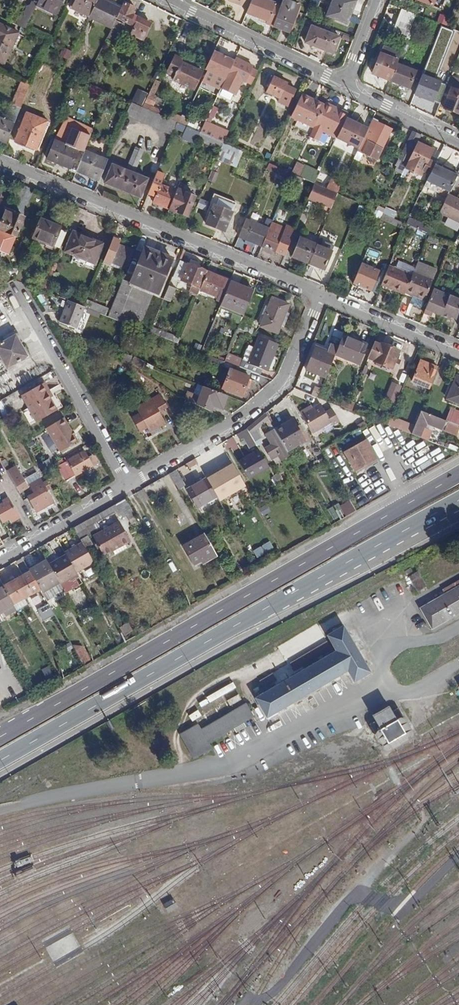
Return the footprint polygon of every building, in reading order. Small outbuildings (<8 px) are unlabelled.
[(37,4),(36,5),(56,15),(63,0),(39,0),(37,4)] [(72,9),(89,17),(97,0),(76,0),(72,9)] [(116,20),(122,8),(106,0),(97,0),(89,17),(112,28),(116,20)] [(280,6),(265,0),(251,0),(248,8),(246,12),(269,21),(268,24),(273,26),(280,6)] [(273,26),(289,33),(299,5),(286,0),(283,0),(280,6),(273,26)] [(354,0),(333,0),(327,16),(347,24),(356,1),(354,0)] [(441,9),(444,0),(417,0),(441,9)] [(144,19),(133,14),(136,7),(126,2),(118,19),(134,27),(131,34),(136,36),(144,19)] [(22,16),(18,25),(23,27),(25,28),(35,9),(30,7),(27,8),(24,16),(22,16)] [(416,15),(401,9),(393,30),(407,37),(416,15)] [(448,23),(449,16),(440,15),(439,22),(448,23)] [(23,27),(18,25),(0,18),(0,62),(5,64),(23,27)] [(144,19),(136,36),(143,40),(149,30),(145,28),(149,22),(144,19)] [(125,24),(116,20),(112,28),(108,37),(118,42),(123,31),(121,31),(125,24)] [(339,37),(311,26),(305,42),(333,54),(339,37)] [(446,39),(437,35),(426,65),(434,69),(446,39)] [(372,74),(390,81),(397,64),(401,53),(384,45),(372,74)] [(70,60),(72,51),(63,48),(61,57),(70,60)] [(223,56),(214,51),(205,69),(207,70),(226,79),(228,73),(234,61),(227,57),(223,56)] [(184,59),(175,54),(171,63),(179,67),(173,79),(195,90),(204,71),(183,61),(184,59)] [(253,66),(236,57),(234,61),(228,73),(242,80),(246,82),(246,81),(253,67),(253,66)] [(416,71),(397,64),(390,81),(409,89),(416,71)] [(259,70),(253,67),(246,81),(252,84),(259,70)] [(226,79),(207,70),(202,81),(221,89),(221,88),(226,79)] [(242,80),(228,73),(226,79),(221,88),(235,94),(242,80)] [(441,82),(422,75),(415,95),(433,102),(441,82)] [(274,96),(282,80),(275,77),(267,92),(274,96)] [(282,80),(274,96),(280,99),(288,83),(282,80)] [(86,93),(103,101),(108,91),(90,83),(86,93)] [(132,102),(142,106),(148,93),(138,88),(132,102)] [(452,88),(447,101),(444,109),(458,114),(458,91),(452,88)] [(151,91),(146,103),(153,106),(158,95),(151,91)] [(291,118),(314,128),(325,105),(302,94),(291,118)] [(447,101),(441,99),(438,106),(444,109),(447,101)] [(93,102),(88,116),(94,118),(99,105),(93,102)] [(150,125),(155,112),(154,112),(143,107),(132,102),(127,115),(150,125)] [(153,106),(146,103),(143,107),(154,112),(157,107),(153,106)] [(314,128),(310,136),(319,140),(323,131),(337,137),(339,134),(346,119),(348,114),(326,103),(325,105),(314,128)] [(21,108),(16,106),(12,114),(18,117),(21,108)] [(209,115),(214,118),(220,120),(223,113),(212,108),(209,115)] [(173,135),(175,129),(178,122),(169,119),(155,112),(150,125),(173,135)] [(169,119),(178,122),(187,127),(190,120),(172,112),(169,119)] [(48,122),(27,113),(16,141),(36,150),(48,122)] [(210,126),(214,118),(209,115),(204,124),(210,126)] [(0,117),(0,141),(7,144),(15,124),(0,117)] [(336,139),(359,150),(368,130),(346,119),(339,134),(337,137),(336,139)] [(374,119),(368,130),(359,150),(354,159),(360,161),(363,153),(378,160),(393,130),(378,123),(379,121),(374,119)] [(175,129),(198,139),(200,132),(187,127),(178,122),(175,129)] [(204,124),(200,132),(224,143),(228,134),(210,126),(204,124)] [(221,150),(224,143),(200,132),(198,139),(221,150)] [(397,163),(405,167),(408,160),(417,142),(421,135),(413,132),(397,163)] [(79,149),(56,140),(47,159),(71,169),(79,149)] [(424,168),(428,159),(433,149),(417,142),(408,160),(424,168)] [(220,151),(236,158),(239,150),(224,143),(221,150),(220,151)] [(140,148),(136,146),(126,170),(113,164),(105,183),(123,190),(140,148)] [(436,162),(430,175),(422,191),(434,197),(441,185),(438,183),(451,156),(454,152),(443,147),(436,162)] [(145,150),(140,148),(123,190),(141,198),(148,179),(135,173),(145,150)] [(108,160),(85,151),(77,171),(100,181),(108,160)] [(451,156),(438,183),(441,185),(454,157),(451,156)] [(428,159),(424,168),(422,171),(430,175),(436,162),(428,159)] [(408,160),(405,167),(420,175),(422,171),(424,168),(408,160)] [(270,164),(267,170),(283,177),(286,171),(270,164)] [(153,202),(169,209),(177,189),(162,182),(166,174),(158,171),(148,194),(156,197),(153,202)] [(303,178),(292,173),(288,183),(299,188),(303,178)] [(337,190),(339,185),(333,181),(330,187),(337,190)] [(337,193),(314,183),(308,198),(331,208),(337,193)] [(196,197),(177,189),(169,209),(188,216),(196,197)] [(449,194),(439,213),(458,223),(458,199),(449,194)] [(210,204),(214,205),(206,224),(225,231),(232,213),(235,206),(213,197),(210,204)] [(394,218),(397,213),(386,208),(384,213),(394,218)] [(6,212),(0,227),(0,252),(9,256),(25,218),(14,213),(13,214),(6,212)] [(407,224),(383,213),(381,219),(404,230),(407,224)] [(63,228),(40,218),(32,238),(60,250),(67,233),(62,230),(63,228)] [(239,237),(263,246),(270,229),(246,219),(239,237)] [(271,226),(270,229),(263,246),(269,249),(276,253),(287,257),(292,248),(293,235),(294,228),(275,220),(271,226)] [(416,237),(426,239),(430,225),(409,220),(408,224),(418,227),(416,237)] [(103,244),(74,231),(65,252),(95,264),(103,244)] [(292,257),(309,264),(317,245),(300,238),(292,257)] [(135,251),(119,244),(112,262),(120,266),(128,270),(135,251)] [(332,251),(317,245),(309,264),(324,270),(332,251)] [(173,258),(145,246),(130,283),(146,289),(158,294),(173,258)] [(380,271),(363,263),(354,284),(371,291),(380,271)] [(201,289),(208,272),(188,264),(181,281),(192,286),(201,289)] [(309,266),(307,272),(323,279),(325,273),(309,266)] [(406,293),(413,276),(389,266),(382,285),(405,295),(406,293)] [(15,279),(19,269),(9,269),(13,280),(15,279)] [(231,281),(208,272),(201,289),(200,291),(218,298),(216,301),(222,303),(231,281)] [(413,276),(406,293),(425,300),(433,280),(414,272),(413,276)] [(45,285),(30,279),(28,284),(43,291),(45,285)] [(124,280),(109,316),(132,325),(146,289),(130,283),(124,280)] [(231,281),(222,303),(221,305),(244,315),(254,291),(231,281)] [(176,289),(169,286),(164,299),(171,302),(176,289)] [(201,289),(192,286),(190,291),(198,294),(200,291),(201,289)] [(434,288),(424,314),(432,317),(433,313),(451,320),(451,317),(458,320),(458,299),(434,288)] [(289,305),(272,298),(261,326),(278,333),(281,326),(286,312),(289,305)] [(88,300),(85,307),(106,315),(109,308),(88,300)] [(76,328),(85,307),(69,301),(61,322),(76,328)] [(284,327),(290,313),(286,312),(281,326),(284,327)] [(144,330),(138,327),(135,334),(141,336),(144,330)] [(176,336),(152,327),(150,332),(174,342),(176,336)] [(336,354),(335,355),(359,365),(367,344),(344,334),(336,354)] [(16,335),(0,344),(0,355),(8,368),(28,356),(16,335)] [(225,361),(252,372),(260,375),(262,369),(267,371),(279,344),(259,336),(255,348),(249,362),(243,360),(228,354),(225,361)] [(400,351),(380,343),(374,341),(367,359),(373,361),(393,369),(400,351)] [(249,362),(255,348),(249,346),(243,360),(249,362)] [(335,355),(336,354),(316,346),(306,370),(326,378),(335,355)] [(252,372),(225,361),(201,352),(198,351),(196,355),(230,368),(222,389),(242,396),(252,372)] [(146,362),(134,356),(131,363),(142,370),(146,362)] [(439,367),(421,360),(412,382),(430,389),(439,367)] [(457,376),(447,399),(458,404),(458,377),(457,376)] [(385,399),(395,403),(403,384),(392,380),(385,399)] [(50,391),(45,383),(23,395),(38,421),(58,411),(47,393),(50,391)] [(228,396),(198,384),(194,394),(188,392),(185,398),(212,412),(214,406),(223,410),(228,396)] [(167,407),(160,395),(137,408),(150,432),(158,428),(165,424),(159,412),(167,407)] [(341,407),(347,409),(350,400),(345,398),(341,407)] [(1,400),(0,401),(0,420),(9,415),(1,400)] [(356,402),(350,400),(347,409),(352,411),(356,402)] [(326,412),(321,403),(312,409),(301,415),(312,433),(331,422),(333,425),(340,421),(333,409),(326,412)] [(310,405),(299,411),(301,415),(312,409),(310,405)] [(446,421),(421,410),(411,434),(422,438),(426,429),(427,425),(442,431),(443,428),(446,421)] [(266,413),(247,428),(255,442),(261,438),(257,430),(269,419),(266,413)] [(62,452),(79,442),(75,435),(73,432),(64,418),(47,428),(62,452)] [(275,429),(288,451),(306,441),(292,419),(275,429)] [(443,428),(455,433),(458,425),(446,421),(443,428)] [(152,436),(160,431),(158,428),(150,432),(152,436)] [(257,445),(255,442),(247,428),(240,432),(244,438),(250,449),(257,445)] [(288,451),(275,429),(265,434),(271,445),(265,448),(272,460),(278,456),(281,461),(290,456),(288,451)] [(428,440),(431,431),(426,429),(422,438),(428,440)] [(450,446),(457,449),(458,445),(458,439),(454,437),(450,446)] [(379,459),(367,439),(343,452),(355,472),(379,459)] [(269,468),(259,450),(239,462),(249,479),(269,468)] [(69,465),(68,462),(59,467),(60,470),(60,471),(68,485),(102,467),(97,458),(91,461),(87,455),(69,465)] [(56,463),(59,467),(68,462),(65,458),(56,463)] [(199,464),(196,458),(187,463),(190,469),(199,464)] [(203,471),(213,465),(209,458),(199,464),(203,471)] [(213,476),(208,479),(217,496),(234,485),(221,463),(209,470),(213,476)] [(25,480),(17,466),(7,471),(19,492),(29,487),(28,486),(25,480)] [(186,485),(177,469),(170,473),(179,489),(186,485)] [(41,470),(25,480),(28,486),(30,485),(45,476),(41,470)] [(51,488),(45,476),(30,485),(34,493),(28,497),(37,512),(55,502),(48,490),(51,488)] [(144,488),(148,495),(152,493),(166,485),(163,477),(144,488)] [(217,496),(208,479),(207,478),(187,489),(198,508),(218,497),(217,496)] [(153,503),(158,500),(155,495),(153,496),(152,493),(148,495),(153,503)] [(158,500),(153,503),(155,507),(167,501),(165,496),(158,500)] [(9,498),(4,501),(5,502),(0,505),(0,519),(3,523),(9,519),(11,523),(20,518),(9,498)] [(74,528),(82,542),(86,549),(96,543),(104,556),(131,541),(120,521),(103,531),(98,522),(119,511),(123,517),(127,515),(133,512),(126,498),(74,528)] [(350,501),(341,507),(346,514),(355,508),(350,501)] [(138,521),(133,512),(127,515),(132,525),(138,521)] [(218,556),(205,534),(184,546),(195,565),(202,561),(204,564),(218,556)] [(65,552),(66,554),(77,572),(94,563),(86,549),(82,542),(65,552)] [(78,575),(77,572),(66,554),(49,564),(60,583),(61,585),(78,575)] [(29,570),(30,571),(41,590),(43,593),(60,583),(49,564),(47,560),(29,570)] [(4,567),(0,570),(0,580),(1,582),(9,577),(4,567)] [(411,568),(406,571),(410,578),(415,576),(411,568)] [(30,571),(3,586),(14,605),(17,610),(28,604),(25,598),(41,590),(30,571)] [(427,589),(418,574),(415,576),(410,578),(419,593),(427,589)] [(14,605),(3,586),(0,588),(0,612),(14,605)] [(422,611),(434,632),(458,618),(458,589),(422,611)] [(48,603),(37,610),(45,621),(56,614),(48,603)] [(369,676),(341,628),(324,638),(333,653),(258,697),(271,718),(345,675),(352,686),(369,676)] [(251,719),(244,706),(201,730),(198,724),(180,735),(193,758),(211,748),(209,743),(251,719)] [(410,729),(397,708),(371,724),(386,749),(405,739),(410,729)] [(156,774),(150,756),(145,757),(151,776),(156,774)] [(100,775),(100,768),(89,768),(90,783),(96,783),(95,775),(100,775)] [(66,787),(62,778),(44,787),(49,796),(66,787)]
